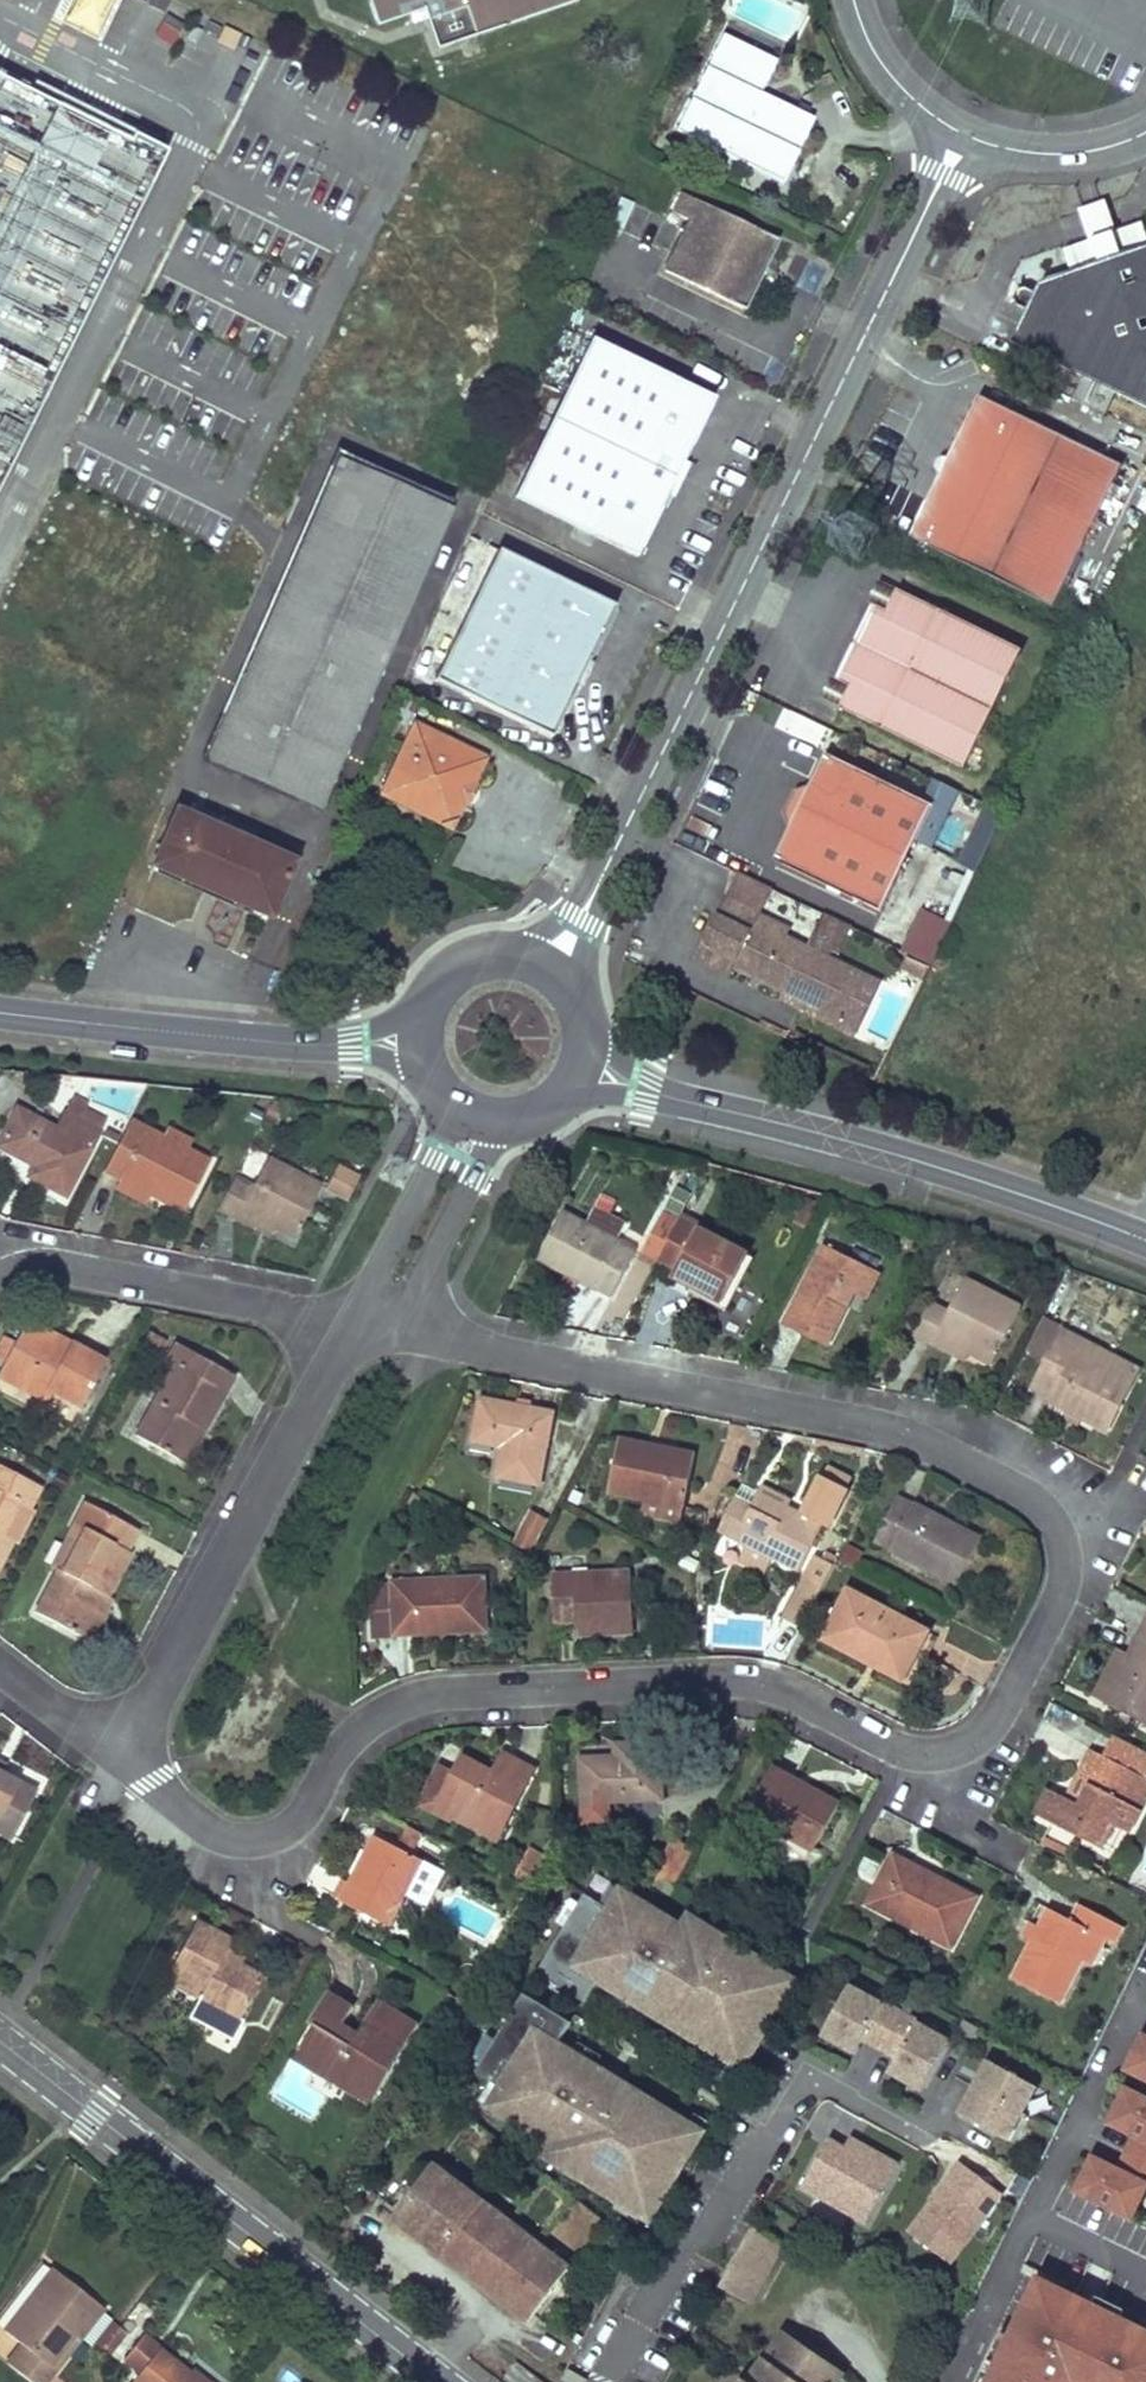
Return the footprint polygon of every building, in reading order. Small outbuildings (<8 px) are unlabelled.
[(98,40),(114,0),(73,0),(62,25),(98,40)] [(576,1),(576,0),(368,0),(376,25),(421,10),(434,49),(576,1)] [(775,61),(721,34),(675,130),(781,182),(813,118),(759,93),(775,61)] [(166,154),(0,72),(0,489),(166,154)] [(778,240),(679,193),(670,212),(688,221),(663,271),(745,310),(757,284),(765,267),(778,240)] [(1026,310),(1011,342),(1145,408),(1145,239),(1040,283),(1035,293),(1025,288),(1019,291),(1015,299),(1016,305),(1026,310)] [(776,272),(765,267),(757,284),(768,289),(776,272)] [(712,398),(590,339),(513,496),(635,556),(712,398)] [(978,395),(910,537),(1053,606),(1122,465),(978,395)] [(338,460),(279,596),(390,644),(449,508),(338,460)] [(857,482),(850,497),(860,502),(868,487),(857,482)] [(613,606),(497,549),(433,680),(550,736),(613,606)] [(875,604),(886,610),(895,589),(878,581),(868,601),(875,604)] [(839,707),(839,708),(964,767),(1021,648),(896,588),(895,589),(886,610),(875,604),(838,681),(849,686),(839,707)] [(279,596),(207,761),(318,809),(390,644),(279,596)] [(838,681),(832,678),(822,698),(839,707),(849,686),(838,681)] [(483,758),(414,725),(381,793),(450,827),(483,758)] [(880,911),(931,804),(832,757),(820,761),(809,785),(793,790),(783,812),(789,828),(777,852),(781,864),(880,911)] [(180,810),(155,867),(278,921),(303,864),(180,810)] [(725,897),(695,959),(729,976),(733,968),(782,991),(843,1021),(865,975),(785,936),(789,928),(725,897)] [(902,952),(934,963),(948,921),(916,910),(902,952)] [(843,1021),(782,991),(778,999),(853,1036),(879,982),(865,975),(843,1021)] [(0,1138),(0,1162),(64,1195),(97,1132),(77,1122),(86,1105),(71,1097),(54,1130),(15,1110),(0,1138)] [(128,1121),(103,1171),(119,1179),(149,1194),(183,1211),(208,1161),(184,1149),(162,1138),(128,1121)] [(167,1128),(162,1138),(184,1149),(189,1140),(167,1128)] [(232,1178),(216,1210),(236,1219),(240,1211),(272,1228),(293,1238),(319,1186),(265,1159),(251,1187),(232,1178)] [(336,1166),(325,1188),(346,1199),(358,1176),(336,1166)] [(119,1179),(114,1188),(144,1203),(149,1194),(119,1179)] [(240,1211),(236,1219),(268,1235),(272,1228),(240,1211)] [(562,1212),(538,1257),(567,1273),(579,1278),(612,1296),(635,1251),(617,1241),(596,1230),(562,1212)] [(662,1212),(655,1224),(672,1232),(678,1220),(662,1212)] [(679,1219),(678,1220),(672,1232),(659,1257),(658,1260),(676,1269),(692,1277),(688,1284),(723,1302),(747,1254),(679,1219)] [(601,1220),(596,1230),(617,1241),(622,1231),(601,1220)] [(655,1224),(643,1249),(659,1257),(672,1232),(655,1224)] [(805,1283),(784,1325),(824,1345),(851,1292),(865,1266),(824,1245),(813,1267),(819,1270),(811,1286),(805,1283)] [(875,1271),(865,1266),(851,1292),(862,1298),(875,1271)] [(813,1267),(805,1283),(811,1286),(819,1270),(813,1267)] [(676,1269),(672,1276),(688,1284),(692,1277),(676,1269)] [(579,1278),(567,1273),(564,1280),(575,1285),(579,1278)] [(929,1302),(913,1334),(932,1344),(936,1336),(968,1352),(991,1364),(1020,1306),(965,1278),(948,1312),(929,1302)] [(1043,1315),(1033,1336),(1047,1343),(1058,1323),(1043,1315)] [(25,1321),(19,1332),(53,1350),(51,1354),(60,1359),(68,1343),(25,1321)] [(146,1331),(136,1349),(153,1359),(164,1341),(146,1331)] [(1,1366),(52,1392),(80,1407),(104,1362),(68,1343),(60,1359),(51,1354),(53,1350),(19,1332),(14,1342),(3,1337),(0,1342),(0,1362),(2,1363),(1,1366)] [(1055,1394),(1051,1400),(1070,1410),(1080,1415),(1106,1429),(1138,1368),(1083,1339),(1080,1345),(1061,1335),(1036,1384),(1055,1394)] [(936,1336),(932,1344),(964,1360),(968,1352),(936,1336)] [(1033,1336),(1026,1349),(1040,1356),(1047,1343),(1033,1336)] [(173,1366),(134,1436),(177,1460),(196,1426),(202,1429),(232,1376),(176,1344),(166,1362),(173,1366)] [(0,1368),(0,1378),(46,1402),(52,1392),(1,1366),(0,1368)] [(480,1397),(473,1434),(502,1440),(501,1447),(495,1476),(539,1485),(554,1411),(530,1407),(517,1404),(480,1397)] [(1070,1410),(1067,1416),(1077,1422),(1080,1415),(1070,1410)] [(196,1426),(177,1460),(183,1463),(202,1429),(196,1426)] [(473,1434),(471,1441),(501,1447),(502,1440),(473,1434)] [(619,1438),(608,1492),(645,1499),(642,1514),(681,1522),(695,1452),(677,1448),(675,1454),(649,1448),(650,1444),(619,1438)] [(10,1541),(2,1537),(19,1504),(27,1508),(39,1487),(0,1467),(0,1561),(10,1541)] [(735,1497),(718,1530),(750,1546),(767,1555),(799,1571),(822,1525),(827,1527),(847,1489),(822,1476),(799,1519),(785,1512),(788,1507),(758,1492),(751,1506),(735,1497)] [(761,1486),(758,1492),(788,1507),(791,1501),(761,1486)] [(897,1495),(873,1541),(957,1584),(980,1538),(897,1495)] [(56,1569),(33,1612),(80,1637),(100,1600),(103,1595),(106,1597),(129,1553),(126,1551),(137,1530),(84,1502),(73,1525),(83,1530),(61,1571),(56,1569)] [(19,1504),(2,1537),(10,1541),(15,1544),(32,1511),(27,1508),(19,1504)] [(512,1546),(533,1555),(548,1520),(527,1511),(512,1546)] [(83,1530),(73,1525),(51,1566),(56,1569),(61,1571),(83,1530)] [(750,1546),(743,1562),(760,1570),(767,1555),(750,1546)] [(802,1628),(834,1564),(814,1554),(782,1618),(802,1628)] [(551,1576),(554,1620),(575,1619),(576,1633),(634,1630),(631,1572),(551,1576)] [(394,1635),(394,1622),(414,1621),(414,1635),(487,1631),(484,1577),(392,1581),(392,1585),(382,1586),(370,1609),(372,1637),(394,1635)] [(848,1590),(822,1639),(866,1662),(870,1654),(905,1672),(927,1631),(848,1590)] [(100,1600),(80,1637),(88,1641),(108,1604),(100,1600)] [(394,1622),(394,1635),(414,1635),(414,1621),(394,1622)] [(1104,1703),(1145,1725),(1145,1626),(1144,1625),(1128,1656),(1104,1701),(1104,1703)] [(1093,1696),(1104,1701),(1128,1656),(1117,1650),(1093,1696)] [(870,1654),(866,1662),(901,1680),(905,1672),(870,1654)] [(1040,1817),(1093,1845),(1106,1822),(1113,1825),(1128,1833),(1145,1798),(1145,1796),(1140,1793),(1145,1782),(1145,1752),(1113,1735),(1102,1756),(1090,1749),(1082,1764),(1085,1766),(1067,1799),(1054,1792),(1040,1817)] [(581,1758),(584,1822),(608,1821),(607,1800),(661,1798),(659,1742),(616,1744),(617,1757),(581,1758)] [(502,1752),(492,1771),(503,1777),(513,1758),(502,1752)] [(439,1765),(419,1804),(450,1820),(452,1816),(497,1839),(534,1768),(513,1758),(503,1777),(492,1771),(462,1755),(454,1772),(439,1765)] [(771,1766),(745,1814),(813,1851),(840,1802),(823,1793),(820,1798),(796,1785),(798,1781),(771,1766)] [(11,1838),(34,1793),(0,1775),(0,1833),(11,1838)] [(1034,1782),(1021,1807),(1040,1817),(1054,1792),(1034,1782)] [(1106,1822),(1093,1845),(1101,1849),(1113,1825),(1106,1822)] [(407,1825),(399,1842),(412,1849),(421,1832),(407,1825)] [(355,1875),(342,1901),(388,1925),(404,1893),(424,1903),(442,1869),(373,1834),(364,1851),(369,1853),(358,1876),(355,1875)] [(673,1837),(652,1875),(675,1885),(694,1848),(673,1837)] [(530,1849),(527,1855),(543,1864),(546,1859),(530,1849)] [(892,1853),(867,1903),(950,1946),(976,1897),(937,1877),(935,1882),(928,1878),(931,1873),(892,1853)] [(527,1855),(514,1880),(529,1888),(543,1864),(527,1855)] [(764,2012),(772,2018),(796,1979),(779,1969),(777,1972),(687,1917),(682,1925),(621,1888),(609,1907),(585,1893),(536,1972),(583,2001),(596,1980),(642,2008),(648,1997),(701,2030),(695,2040),(732,2063),(764,2012)] [(1033,1941),(1013,1979),(1059,2002),(1081,1959),(1095,1932),(1106,1937),(1114,1941),(1122,1925),(1080,1904),(1071,1920),(1050,1908),(1040,1928),(1033,1941)] [(195,1920),(167,1972),(201,1990),(197,1997),(197,1998),(198,1998),(190,2013),(230,2034),(237,2019),(238,2020),(262,1976),(238,1964),(222,1955),(225,1949),(230,1939),(195,1920)] [(1031,1923),(1024,1936),(1033,1941),(1040,1928),(1031,1923)] [(1106,1937),(1095,1932),(1081,1959),(1092,1964),(1106,1937)] [(225,1949),(222,1955),(238,1964),(241,1958),(225,1949)] [(167,1972),(163,1979),(197,1997),(201,1990),(167,1972)] [(858,2043),(890,2061),(883,2074),(917,2091),(946,2037),(844,1983),(816,2035),(852,2054),(858,2043)] [(314,2025),(295,2058),(315,2070),(318,2064),(374,2098),(418,2024),(378,2000),(359,2032),(350,2027),(349,2029),(342,2025),(353,2006),(327,1991),(309,2022),(314,2025)] [(656,2103),(649,2113),(597,2081),(603,2070),(557,2042),(570,2021),(524,1992),(475,2071),(499,2086),(486,2105),(547,2143),(542,2152),(632,2207),(630,2211),(647,2221),(671,2183),(662,2177),(693,2127),(656,2103)] [(1145,2080),(1145,2033),(1145,2032),(1126,2070),(1145,2080)] [(1035,2085),(982,2057),(952,2112),(1005,2140),(1035,2085)] [(1137,2219),(1145,2200),(1145,2089),(1127,2080),(1108,2119),(1134,2131),(1118,2163),(1093,2151),(1075,2189),(1137,2219)] [(846,2136),(841,2145),(825,2137),(797,2192),(863,2226),(897,2162),(846,2136)] [(1004,2196),(955,2160),(902,2233),(950,2268),(1004,2196)] [(435,2165),(395,2217),(530,2320),(569,2268),(564,2264),(541,2246),(435,2165)] [(714,2287),(747,2306),(782,2244),(749,2225),(714,2287)] [(545,2242),(541,2246),(564,2264),(568,2259),(545,2242)] [(52,2269),(3,2331),(21,2345),(6,2364),(30,2381),(44,2381),(54,2369),(48,2365),(71,2335),(77,2340),(102,2308),(52,2269)] [(1039,2274),(982,2381),(1145,2381),(1145,2328),(1039,2274)] [(101,2348),(118,2327),(112,2322),(95,2343),(101,2348)] [(124,2332),(118,2327),(101,2348),(107,2353),(124,2332)] [(748,2381),(835,2381),(841,2373),(782,2332),(748,2381)] [(143,2334),(125,2357),(141,2370),(132,2381),(133,2381),(203,2381),(143,2334)] [(77,2340),(71,2335),(48,2365),(54,2369),(77,2340)] [(561,2381),(563,2381),(587,2381),(588,2380),(567,2369),(561,2381)]
